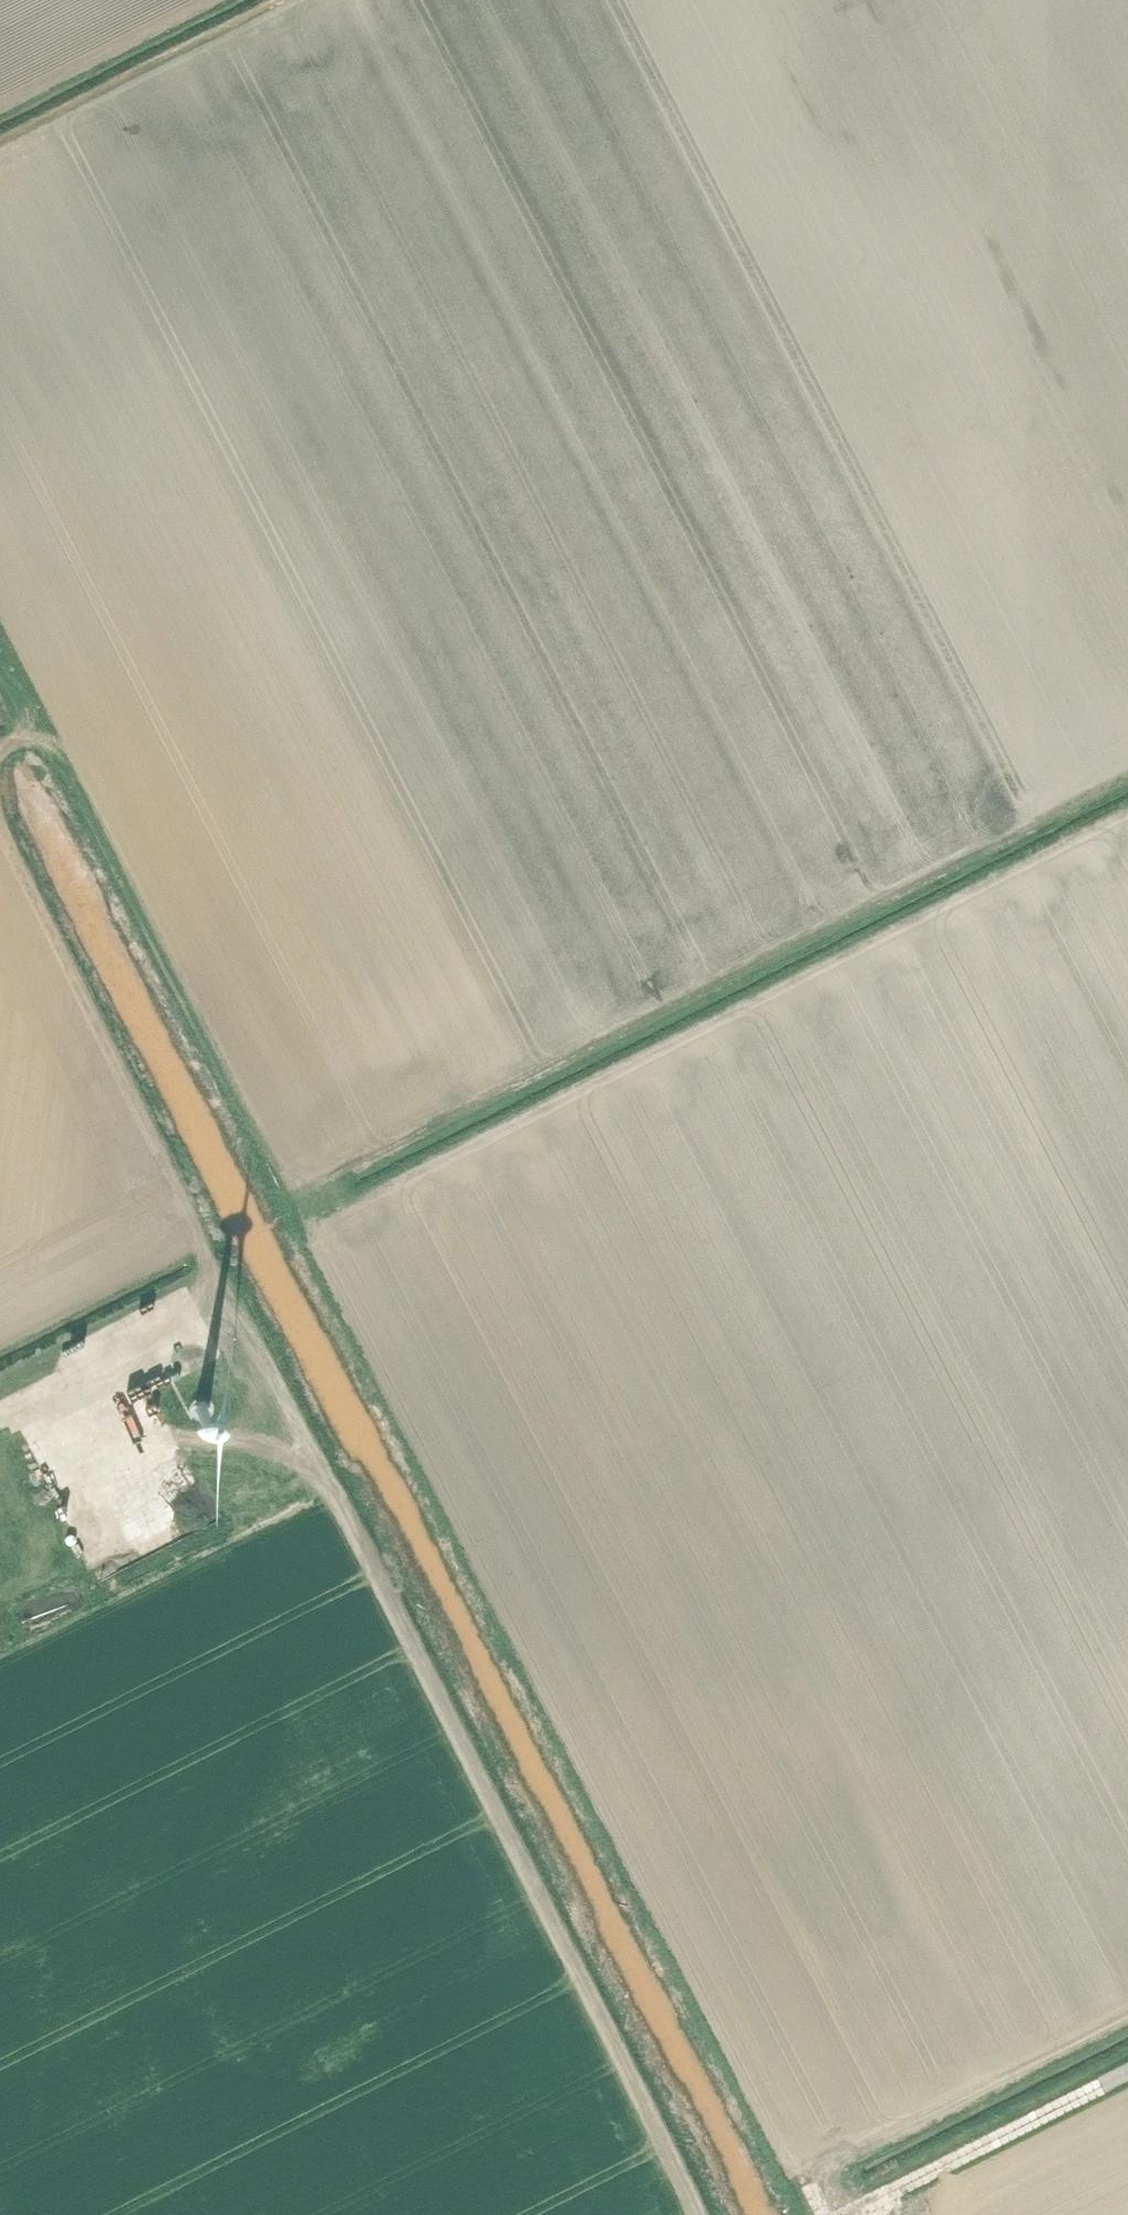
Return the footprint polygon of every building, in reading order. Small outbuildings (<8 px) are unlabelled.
[(211,1412),(211,1410),(211,1407),(210,1405),(208,1403),(205,1402),(203,1401),(200,1402),(198,1403),(196,1405),(195,1407),(194,1410),(195,1412),(196,1414),(198,1416),(200,1417),(203,1418),(205,1417),(208,1416),(210,1414),(211,1412)]
